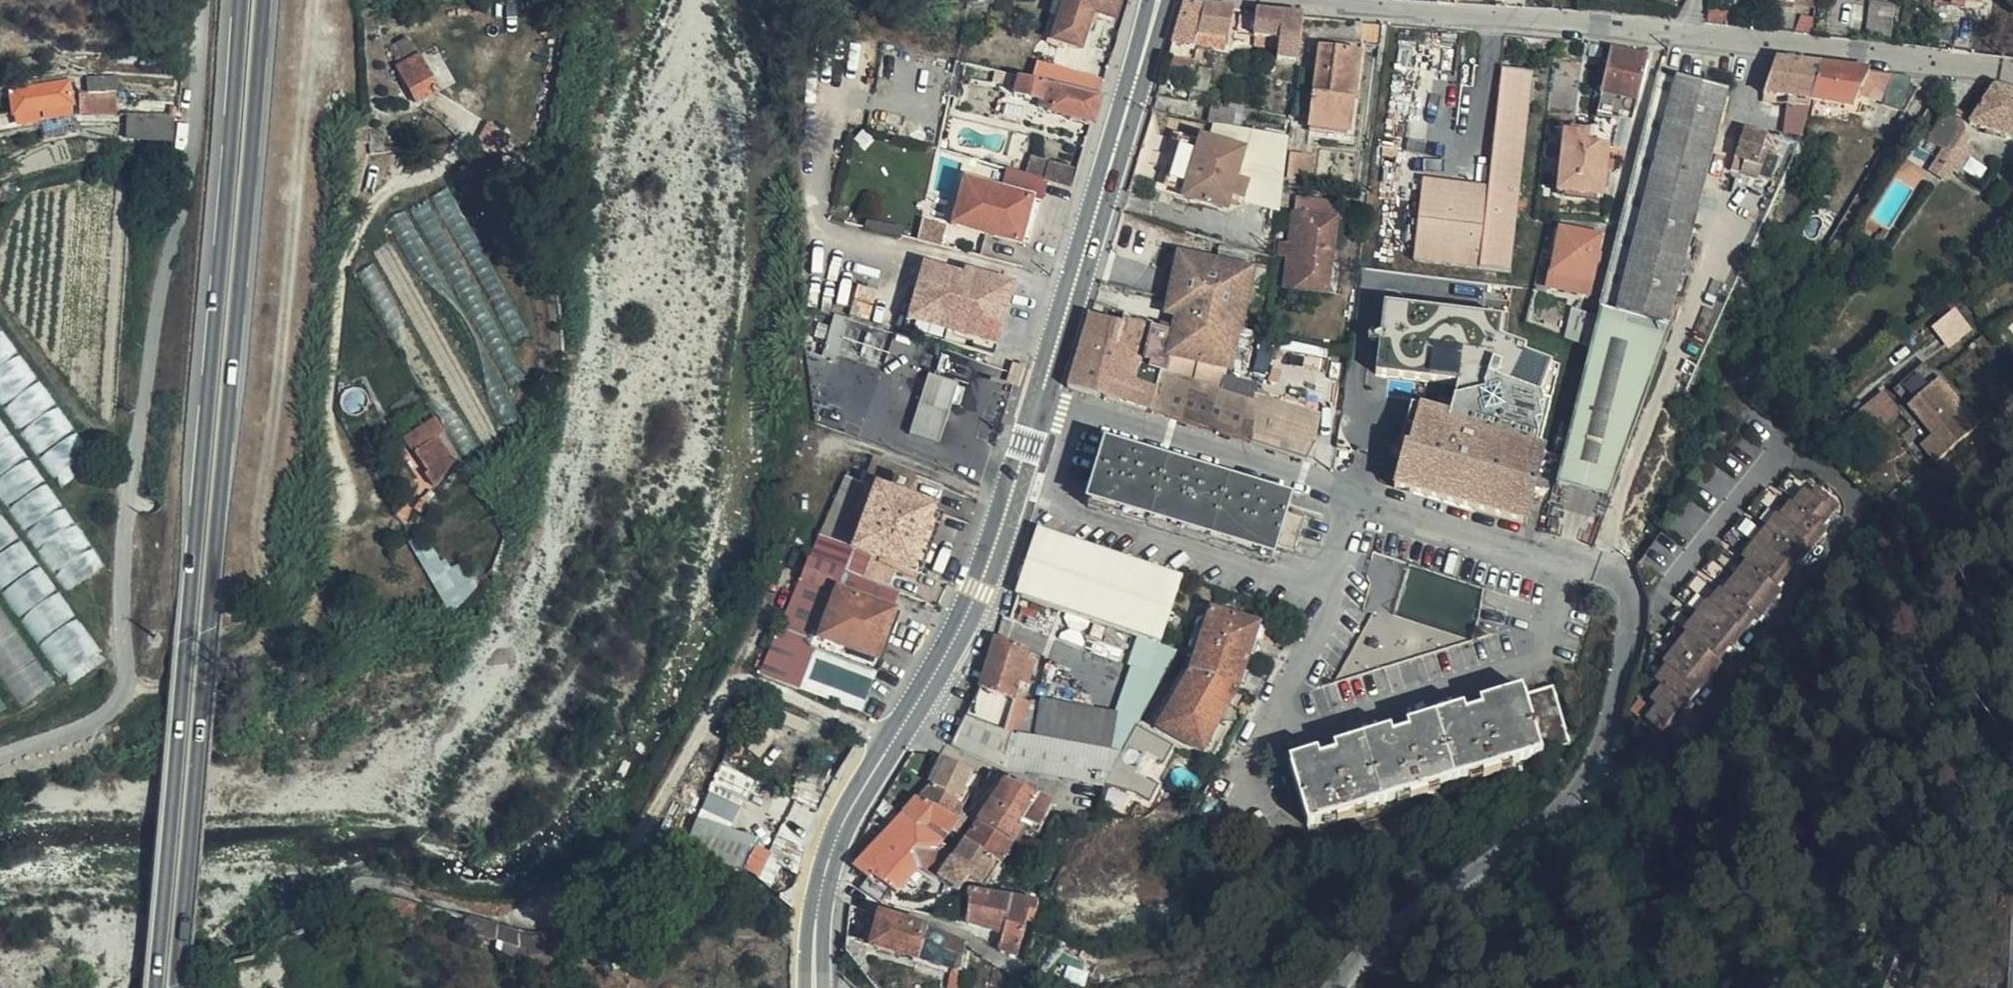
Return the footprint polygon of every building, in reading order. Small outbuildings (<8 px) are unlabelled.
[(1110,0),(1055,0),(1043,38),(1073,47),(1084,6),(1106,13),(1110,0)] [(1188,0),(1178,0),(1162,53),(1186,58),(1188,43),(1191,33),(1197,1),(1188,0)] [(1869,29),(1890,31),(1893,2),(1877,0),(1871,0),(1869,29)] [(1221,24),(1224,3),(1197,1),(1191,33),(1219,36),(1221,24)] [(1247,5),(1224,3),(1221,24),(1246,27),(1247,5)] [(1290,50),(1294,9),(1247,5),(1246,27),(1248,26),(1272,29),(1271,39),(1270,49),(1290,50)] [(1372,36),(1374,17),(1355,15),(1353,35),(1372,36)] [(1272,29),(1248,26),(1247,36),(1271,39),(1272,29)] [(1219,36),(1191,33),(1188,43),(1217,47),(1219,36)] [(416,55),(409,41),(390,51),(398,65),(395,68),(415,106),(438,93),(418,55),(416,55)] [(1344,126),(1351,46),(1308,42),(1302,121),(1344,126)] [(1604,44),(1595,86),(1632,93),(1641,51),(1604,44)] [(1784,92),(1804,97),(1817,58),(1768,52),(1756,87),(1784,92)] [(1846,104),(1857,83),(1866,63),(1817,58),(1804,97),(1846,104)] [(963,63),(951,59),(943,95),(955,98),(963,63)] [(1054,84),(1058,70),(1058,67),(1029,61),(1025,78),(1054,84)] [(1467,203),(1511,206),(1520,65),(1489,63),(1480,182),(1470,182),(1468,197),(1467,203)] [(1857,83),(1907,97),(1913,85),(1912,68),(1866,63),(1857,83)] [(1639,111),(1628,158),(1649,162),(1672,71),(1650,66),(1639,111)] [(1093,93),(1097,79),(1058,70),(1054,84),(1093,93)] [(1613,305),(1661,318),(1682,235),(1685,222),(1693,225),(1701,204),(1690,200),(1721,83),(1672,71),(1649,162),(1613,305)] [(68,76),(9,86),(13,116),(38,113),(72,108),(68,76)] [(1997,77),(1989,76),(1966,115),(2012,129),(2012,81),(1997,77)] [(88,78),(88,94),(116,93),(116,77),(88,78)] [(1084,124),(1093,93),(1054,84),(1025,78),(1022,91),(1034,94),(1032,100),(1036,101),(1035,106),(1040,108),(1040,110),(1061,117),(1061,118),(1084,124)] [(1029,126),(1035,106),(1036,101),(1032,100),(1034,94),(1022,91),(1014,122),(1029,126)] [(1802,104),(1804,97),(1784,92),(1782,101),(1802,104)] [(116,93),(88,94),(80,95),(80,118),(116,116),(116,93)] [(1958,105),(1944,97),(1923,134),(1937,142),(1958,105)] [(1201,103),(1198,118),(1206,119),(1220,121),(1223,108),(1201,103)] [(1947,148),(1961,124),(1957,113),(1961,107),(1958,105),(1937,142),(1942,145),(1947,148)] [(38,113),(40,125),(42,138),(76,132),(72,108),(38,113)] [(1583,141),(1573,189),(1593,191),(1602,141),(1608,141),(1614,112),(1590,111),(1583,141)] [(38,113),(13,116),(15,129),(40,125),(38,113)] [(171,142),(173,117),(128,115),(127,139),(171,142)] [(1220,121),(1206,119),(1200,139),(1239,149),(1245,151),(1250,128),(1220,121)] [(1736,122),(1722,164),(1762,177),(1770,152),(1761,149),(1762,144),(1756,141),(1759,129),(1736,122)] [(1930,167),(1941,174),(1950,159),(1957,163),(1969,142),(1962,137),(1968,127),(1961,124),(1947,148),(1942,145),(1930,167)] [(1275,195),(1281,134),(1250,128),(1245,151),(1240,175),(1245,177),(1242,187),(1275,195)] [(1554,187),(1573,189),(1583,141),(1581,141),(1582,130),(1560,128),(1554,187)] [(1238,198),(1242,187),(1245,177),(1240,175),(1231,173),(1239,149),(1200,139),(1198,145),(1162,135),(1148,179),(1187,189),(1184,196),(1221,207),(1225,194),(1238,198)] [(1231,173),(1240,175),(1245,151),(1239,149),(1231,173)] [(1279,177),(1302,180),(1305,151),(1283,149),(1279,177)] [(1043,179),(1066,186),(1072,166),(1027,154),(1021,172),(1043,179)] [(154,163),(155,160),(155,158),(153,156),(151,155),(148,155),(146,157),(145,159),(146,162),(147,164),(150,164),(152,164),(154,163)] [(1615,217),(1595,302),(1598,303),(1613,305),(1649,162),(1628,158),(1615,217)] [(1035,200),(1043,179),(1021,172),(1002,166),(995,186),(1035,200)] [(1020,247),(1035,200),(995,186),(957,173),(941,219),(1020,247)] [(1411,199),(1467,203),(1468,197),(1470,182),(1413,178),(1411,199)] [(1406,262),(1460,265),(1464,236),(1467,203),(1411,199),(1406,262)] [(1464,236),(1460,265),(1507,268),(1511,206),(1467,203),(1464,236)] [(1270,242),(1269,255),(1282,255),(1280,285),(1320,290),(1324,255),(1329,217),(1287,212),(1284,243),(1270,242)] [(899,235),(911,239),(916,217),(905,214),(899,235)] [(911,239),(928,243),(934,221),(916,217),(911,239)] [(1685,222),(1682,235),(1691,237),(1694,225),(1693,225),(1685,222)] [(1587,274),(1596,231),(1556,224),(1548,268),(1587,274)] [(1173,299),(1185,252),(1174,250),(1162,297),(1173,299)] [(1210,307),(1237,312),(1248,270),(1185,252),(1173,299),(1210,307)] [(986,354),(1008,282),(958,268),(956,272),(916,261),(897,328),(986,354)] [(1170,310),(1173,299),(1162,297),(1160,308),(1170,310)] [(1132,364),(1216,387),(1220,372),(1221,366),(1226,368),(1234,323),(1237,312),(1210,307),(1173,299),(1170,310),(1176,311),(1171,329),(1167,353),(1135,345),(1133,355),(1132,364)] [(1401,445),(1392,482),(1525,521),(1543,448),(1537,446),(1556,363),(1520,354),(1521,347),(1500,341),(1504,309),(1424,299),(1424,304),(1378,299),(1370,368),(1449,377),(1444,409),(1406,399),(1396,443),(1401,445)] [(1089,300),(1078,340),(1133,355),(1135,345),(1140,320),(1117,313),(1118,309),(1089,300)] [(1613,305),(1598,303),(1556,478),(1610,492),(1665,319),(1661,318),(1613,305)] [(1957,309),(1933,325),(1948,347),(1972,330),(1957,309)] [(826,356),(843,358),(844,349),(890,355),(893,327),(830,320),(826,356)] [(1078,340),(1064,388),(1248,442),(1253,397),(1216,387),(1132,364),(1133,355),(1078,340)] [(1929,360),(1890,391),(1942,456),(1981,424),(1929,360)] [(1216,387),(1253,397),(1255,382),(1220,372),(1216,387)] [(933,443),(957,385),(928,373),(904,431),(933,443)] [(1802,383),(1816,394),(1822,387),(1807,375),(1802,383)] [(1883,429),(1903,410),(1883,389),(1863,407),(1883,429)] [(1253,397),(1248,442),(1267,447),(1279,404),(1253,397)] [(1267,447),(1329,465),(1335,419),(1279,404),(1267,447)] [(444,433),(436,419),(404,438),(413,451),(438,436),(444,433)] [(454,462),(438,436),(413,451),(425,472),(421,476),(431,489),(454,462)] [(1285,513),(1289,501),(1102,446),(1085,501),(1274,557),(1278,544),(1292,548),(1301,517),(1285,513)] [(889,468),(890,464),(865,454),(864,459),(889,468)] [(881,489),(889,468),(864,459),(856,480),(871,486),(881,489)] [(889,468),(910,476),(911,473),(890,464),(889,468)] [(1647,692),(1653,697),(1643,710),(1658,722),(1681,694),(1683,696),(1718,655),(1714,652),(1725,639),(1727,640),(1750,611),(1752,613),(1776,583),(1773,580),(1794,552),(1797,555),(1820,525),(1816,521),(1832,501),(1787,467),(1774,484),(1790,498),(1789,499),(1787,498),(1785,498),(1783,500),(1764,484),(1754,496),(1752,494),(1743,506),(1762,521),(1758,526),(1739,511),(1720,534),(1739,550),(1737,553),(1741,556),(1739,559),(1717,541),(1698,564),(1720,582),(1718,585),(1716,583),(1713,586),(1692,569),(1674,592),(1693,607),(1689,612),(1674,601),(1665,612),(1671,618),(1662,630),(1672,639),(1658,656),(1663,659),(1652,671),(1658,677),(1647,692)] [(902,498),(910,476),(889,468),(881,489),(871,486),(848,545),(910,571),(933,511),(902,498)] [(832,497),(816,533),(848,545),(871,486),(856,480),(843,475),(832,497)] [(1159,646),(1180,577),(1039,530),(1020,597),(1062,610),(1093,623),(1156,645),(1159,646)] [(816,533),(806,557),(838,570),(848,545),(816,533)] [(430,572),(447,606),(480,590),(464,556),(430,572)] [(806,557),(796,578),(885,609),(893,591),(838,570),(806,557)] [(796,578),(758,674),(850,707),(866,663),(885,609),(796,578)] [(68,682),(106,658),(65,594),(50,604),(56,614),(34,628),(68,682)] [(1011,619),(1051,638),(1062,610),(1020,597),(1019,596),(1011,619)] [(1062,610),(1051,638),(1145,673),(1156,645),(1093,623),(1062,610)] [(1189,674),(1236,692),(1247,664),(1260,627),(1212,612),(1212,614),(1203,611),(1190,641),(1197,651),(1189,674)] [(972,701),(953,744),(1005,770),(1015,735),(1025,705),(1009,700),(1013,688),(1022,691),(1030,668),(1022,665),(1027,651),(993,638),(977,688),(972,701)] [(1167,650),(1159,646),(1156,645),(1145,673),(1155,677),(1167,650)] [(0,661),(20,703),(51,688),(31,647),(0,661)] [(1202,755),(1236,692),(1189,674),(1157,731),(1202,755)] [(1499,764),(1542,751),(1546,738),(1531,691),(1523,693),(1520,687),(1289,759),(1308,823),(1337,815),(1338,818),(1356,812),(1355,809),(1409,792),(1410,795),(1429,791),(1428,787),(1481,769),(1483,774),(1500,768),(1499,764)] [(1037,706),(1032,738),(1110,751),(1115,720),(1037,706)] [(1005,770),(1097,797),(1120,754),(1110,751),(1032,738),(1015,735),(1005,770)] [(1120,754),(1097,797),(1125,802),(1152,744),(1130,735),(1120,754)] [(973,770),(946,756),(929,791),(898,822),(894,827),(929,849),(939,835),(956,809),(952,806),(973,770)] [(787,792),(819,806),(837,777),(803,761),(787,792)] [(1047,812),(991,777),(977,799),(984,804),(974,821),(1008,843),(1017,832),(1021,823),(1035,832),(1047,812)] [(962,840),(957,847),(990,869),(1008,843),(974,821),(962,840)] [(860,884),(883,900),(892,886),(898,890),(918,865),(932,874),(939,879),(955,889),(960,881),(967,874),(978,882),(981,884),(990,869),(957,847),(947,861),(929,849),(894,827),(861,863),(860,864),(870,871),(860,884)] [(939,835),(929,849),(947,861),(957,847),(949,841),(939,835)] [(743,869),(761,884),(766,876),(762,873),(765,868),(751,859),(743,869)] [(1007,932),(1006,895),(970,889),(970,922),(1007,932)] [(1003,951),(1020,954),(1028,914),(1032,915),(1035,900),(1006,895),(1007,932),(1003,951)] [(849,939),(877,948),(883,917),(869,913),(853,909),(849,939)] [(920,960),(925,930),(883,917),(877,948),(920,960)] [(566,951),(563,928),(534,933),(498,925),(495,943),(527,951),(528,957),(566,951)] [(968,948),(967,947),(947,938),(925,930),(920,960),(958,972),(956,987),(962,987),(968,948)] [(850,954),(869,981),(877,948),(849,939),(850,954)]
